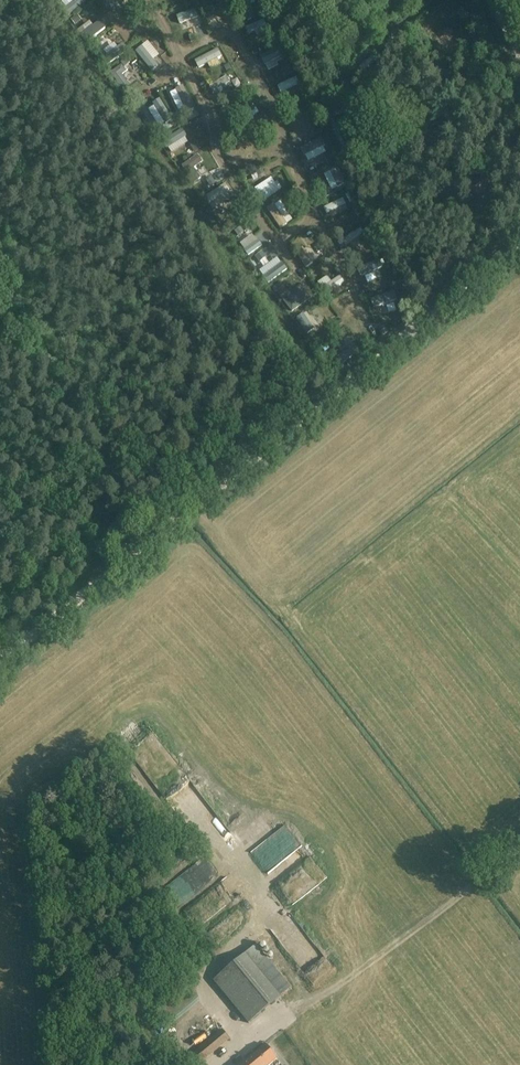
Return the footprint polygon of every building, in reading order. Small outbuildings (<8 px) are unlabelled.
[(102,13),(82,26),(88,35),(108,23),(102,13)] [(113,37),(102,43),(108,55),(119,49),(113,37)] [(143,38),(133,46),(150,68),(160,61),(143,38)] [(193,54),(199,68),(214,61),(212,56),(222,52),(218,43),(193,54)] [(122,85),(133,80),(123,59),(112,65),(122,85)] [(230,74),(237,70),(234,64),(227,67),(230,74)] [(227,70),(208,80),(214,92),(233,82),(227,70)] [(292,76),(277,77),(277,86),(292,85),(292,76)] [(179,108),(193,103),(183,80),(170,85),(179,108)] [(153,95),(155,100),(150,102),(157,122),(170,117),(162,92),(153,95)] [(343,103),(349,113),(365,104),(360,94),(343,103)] [(295,117),(306,111),(302,103),(291,108),(295,117)] [(182,124),(165,133),(172,145),(188,137),(182,124)] [(300,145),(310,161),(328,150),(319,134),(300,145)] [(189,150),(202,143),(197,135),(185,142),(189,150)] [(202,172),(196,163),(203,159),(197,150),(183,158),(194,177),(202,172)] [(250,170),(253,177),(259,174),(256,167),(250,170)] [(260,196),(281,187),(274,172),(253,181),(260,196)] [(469,187),(475,196),(491,186),(485,177),(469,187)] [(209,200),(232,189),(227,179),(205,189),(209,200)] [(277,197),(267,202),(270,208),(280,204),(277,197)] [(247,249),(265,241),(262,232),(257,234),(253,226),(240,232),(247,249)] [(294,246),(304,261),(313,255),(303,240),(294,246)] [(325,270),(317,274),(320,280),(328,276),(325,270)] [(338,288),(331,276),(322,280),(328,293),(338,288)] [(371,303),(391,303),(391,290),(370,291),(371,303)] [(199,890),(193,896),(207,911),(213,905),(199,890)] [(326,920),(332,917),(323,899),(317,903),(326,920)] [(336,938),(345,936),(342,926),(333,928),(336,938)] [(281,997),(245,955),(214,981),(249,1023),(281,997)] [(217,1034),(193,1054),(191,1056),(199,1064),(230,1039),(222,1030),(217,1034)] [(241,1064),(269,1064),(278,1058),(266,1044),(241,1064)]
